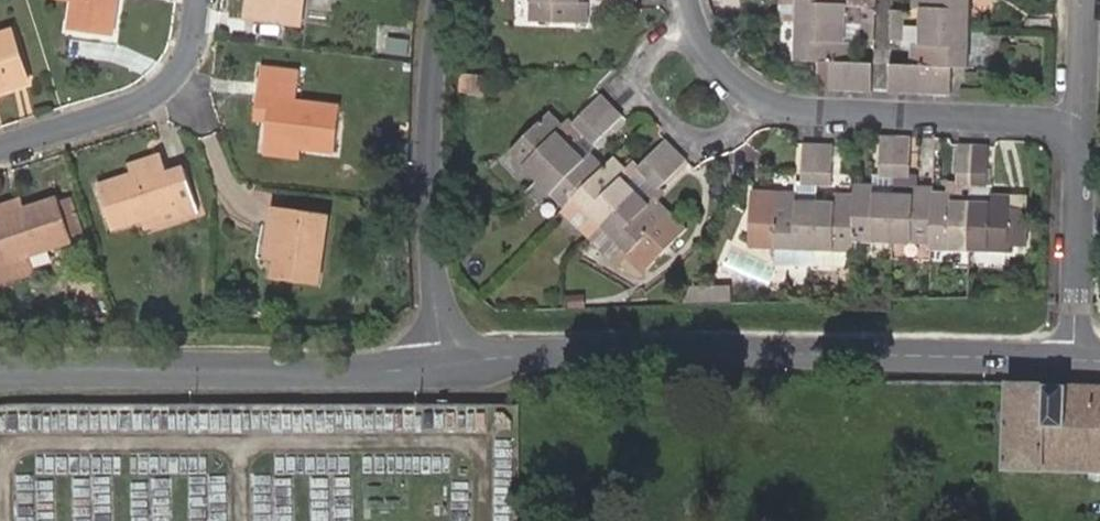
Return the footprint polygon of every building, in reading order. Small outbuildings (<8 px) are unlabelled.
[(73,26),(117,31),(120,0),(76,0),(73,26)] [(257,21),(260,0),(249,0),(246,20),(257,21)] [(257,21),(301,26),(305,0),(260,0),(257,21)] [(528,25),(587,28),(589,8),(582,7),(582,0),(529,0),(528,25)] [(826,94),(870,95),(872,64),(851,63),(851,47),(843,46),(844,26),(861,27),(860,43),(872,43),(873,15),(874,0),(784,0),(783,25),(796,25),(795,62),(826,63),(826,94)] [(952,97),(954,66),(964,67),(966,30),(967,0),(910,0),(910,6),(917,7),(916,28),(900,28),(900,44),(900,48),(908,48),(908,65),(889,65),(888,94),(952,97)] [(889,43),(900,44),(900,28),(901,16),(890,15),(889,43)] [(31,76),(15,28),(0,33),(0,86),(31,76)] [(266,142),(302,147),(334,151),(342,106),(297,99),(300,81),(301,73),(261,67),(260,76),(258,95),(272,97),(270,118),(266,142)] [(272,97),(258,95),(255,116),(270,118),(272,97)] [(576,140),(584,149),(616,118),(607,109),(598,100),(567,131),(563,126),(561,129),(547,114),(504,157),(531,184),(558,210),(569,200),(598,229),(589,239),(632,284),(684,231),(667,214),(652,199),(658,194),(655,190),(684,163),(664,142),(636,172),(631,168),(626,173),(611,158),(600,169),(587,155),(581,161),(568,148),(576,140)] [(589,154),(584,149),(576,140),(568,148),(581,161),(587,155),(589,154)] [(300,158),(302,147),(266,142),(265,153),(300,158)] [(894,180),(878,179),(871,179),(871,183),(854,183),(853,195),(833,195),(814,194),(814,185),(827,185),(829,145),(803,145),(801,185),(801,193),(752,192),(750,247),(774,249),(774,265),(811,266),(812,255),(851,256),(852,243),(891,244),(929,246),(929,253),(1006,255),(1007,248),(1022,248),(1024,215),(1008,215),(1009,198),(989,197),(989,188),(985,188),(987,147),(958,146),(956,187),(951,187),(950,196),(930,195),(931,186),(909,185),(909,194),(893,194),(894,180)] [(128,169),(130,179),(166,168),(163,159),(128,169)] [(166,168),(130,179),(97,189),(110,232),(141,222),(177,212),(180,221),(199,216),(185,172),(169,177),(166,168)] [(569,200),(558,210),(589,239),(598,229),(569,200)] [(26,214),(22,204),(0,211),(0,222),(26,214)] [(74,204),(60,208),(71,241),(84,237),(74,204)] [(275,262),(283,209),(271,207),(264,260),(275,262)] [(328,215),(283,209),(275,262),(273,280),(318,286),(328,215)] [(177,212),(141,222),(145,232),(180,221),(177,212)] [(1099,474),(1099,387),(1009,384),(1007,471),(1099,474)]
